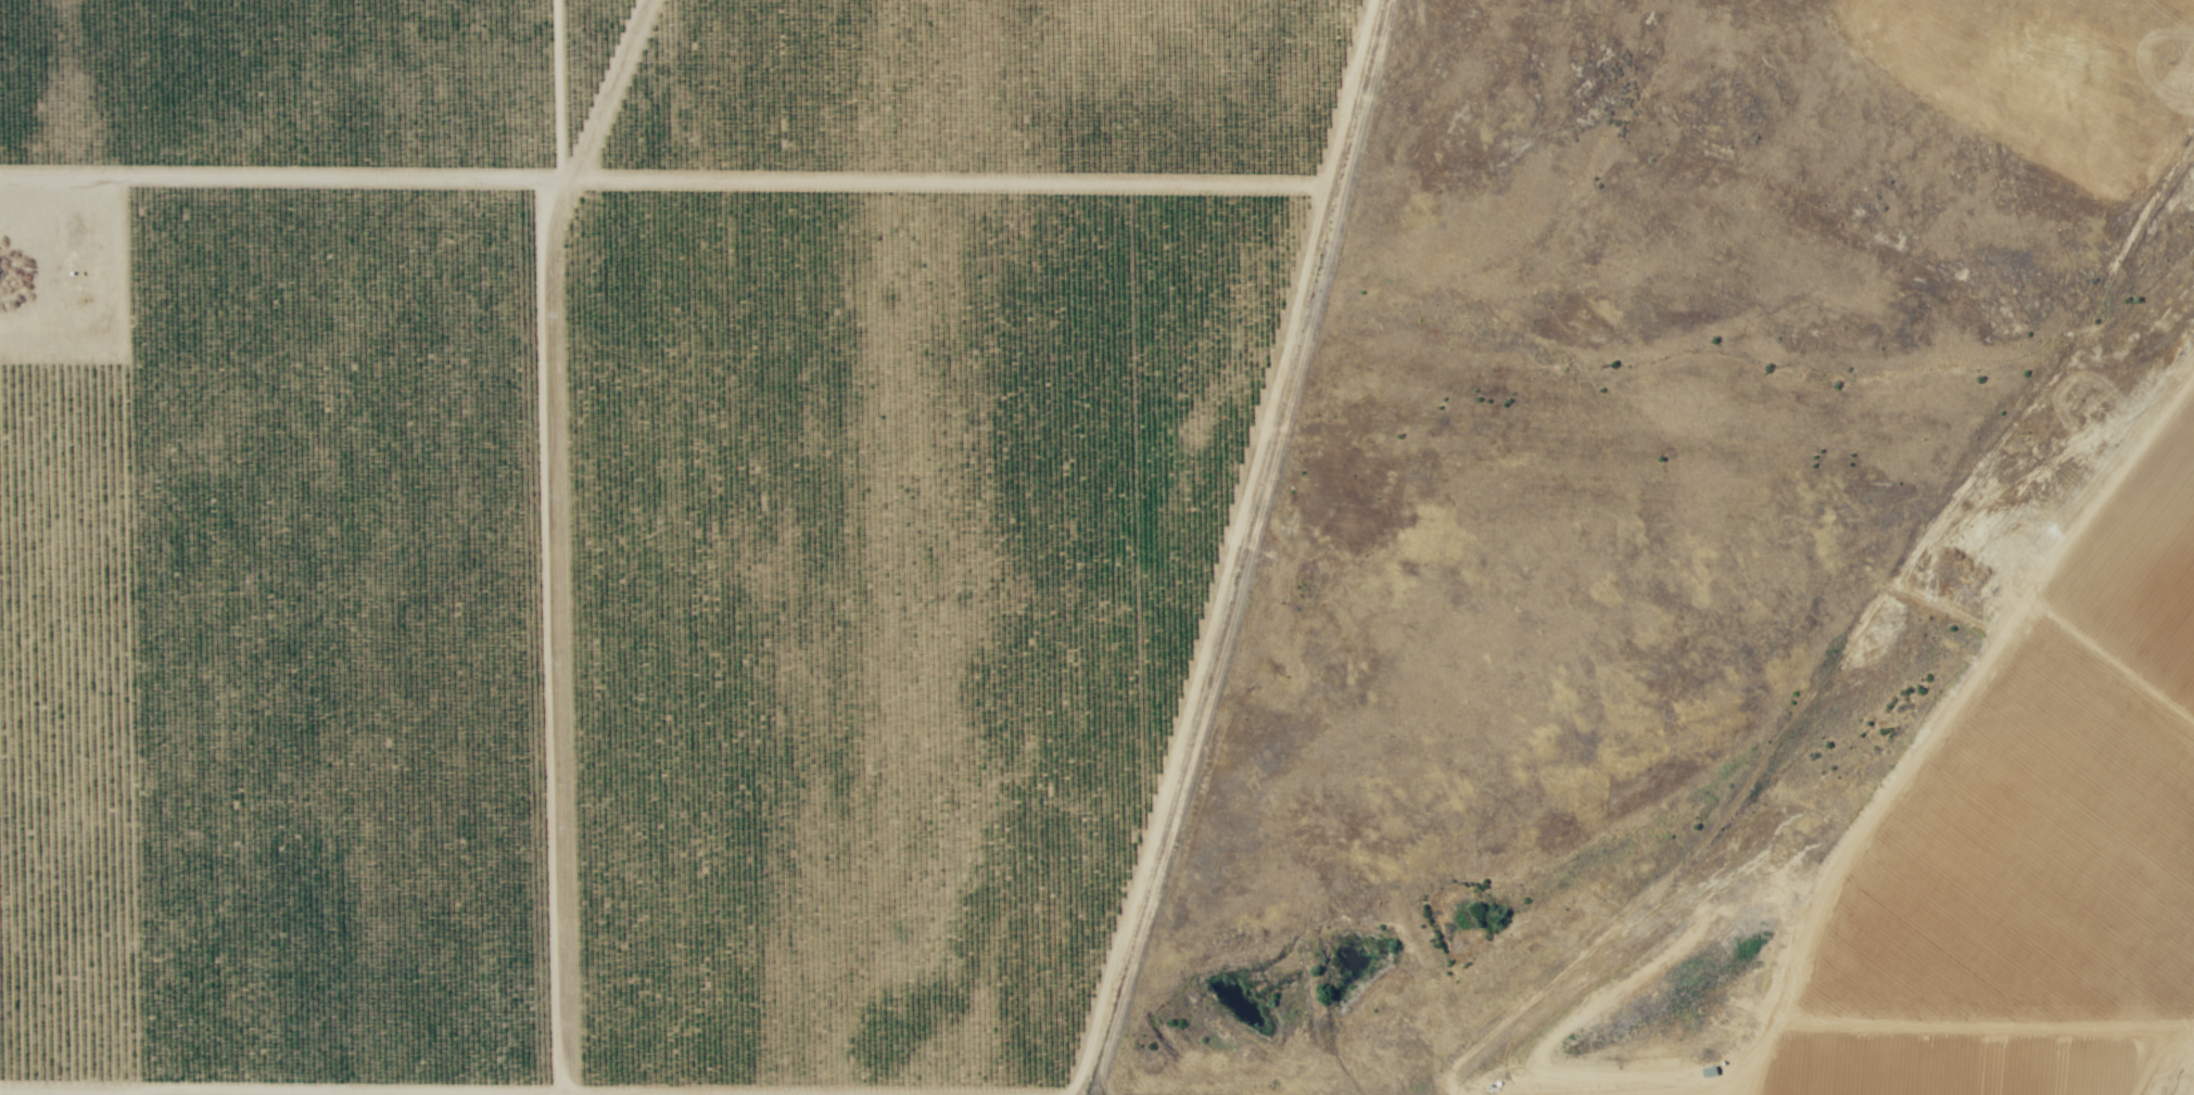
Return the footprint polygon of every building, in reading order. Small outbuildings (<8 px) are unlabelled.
[(1717,1075),(1714,1067),(1702,1071),(1704,1079),(1717,1075)]
